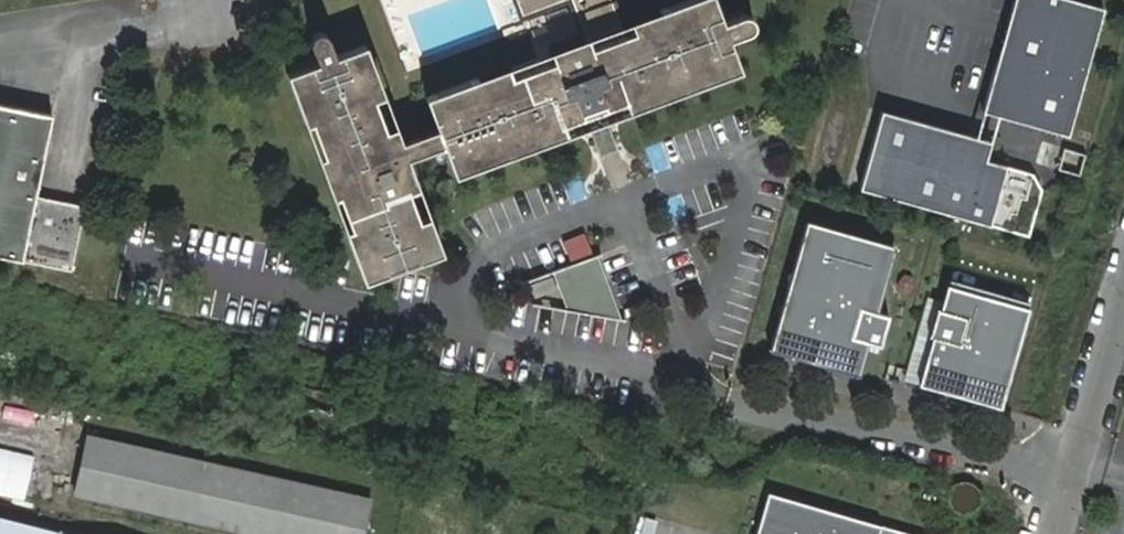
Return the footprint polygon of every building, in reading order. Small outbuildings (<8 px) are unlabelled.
[(301,68),(320,120),(314,122),(353,227),(346,229),(365,281),(444,252),(430,216),(420,220),(397,158),(444,142),(456,175),(507,150),(509,156),(552,133),(550,128),(562,124),(566,135),(632,110),(628,100),(640,96),(641,100),(686,84),(689,90),(742,71),(716,0),(690,0),(662,10),(663,17),(633,28),(634,33),(625,36),(612,0),(570,0),(589,52),(582,54),(580,48),(559,56),(561,62),(555,64),(554,62),(510,77),(508,74),(479,85),(476,78),(425,97),(437,131),(391,148),(368,86),(379,82),(365,44),(301,68)] [(1103,10),(1067,0),(1018,0),(979,139),(885,112),(864,187),(989,222),(1005,167),(986,162),(999,114),(1068,134),(1103,10)] [(72,270),(86,205),(37,194),(53,114),(0,104),(0,255),(72,270)] [(892,242),(802,218),(767,346),(857,370),(892,242)] [(521,278),(538,323),(611,296),(594,251),(521,278)] [(945,279),(916,381),(998,404),(1028,302),(945,279)] [(79,492),(283,533),(365,533),(373,494),(90,436),(79,492)] [(0,462),(0,489),(33,496),(39,470),(0,462)] [(949,493),(949,500),(952,507),(960,513),(964,513),(973,511),(977,509),(979,505),(981,501),(981,494),(979,488),(975,483),(968,480),(963,480),(958,482),(952,486),(949,493)] [(771,490),(759,533),(928,533),(771,490)] [(0,522),(0,533),(57,533),(0,522)]
